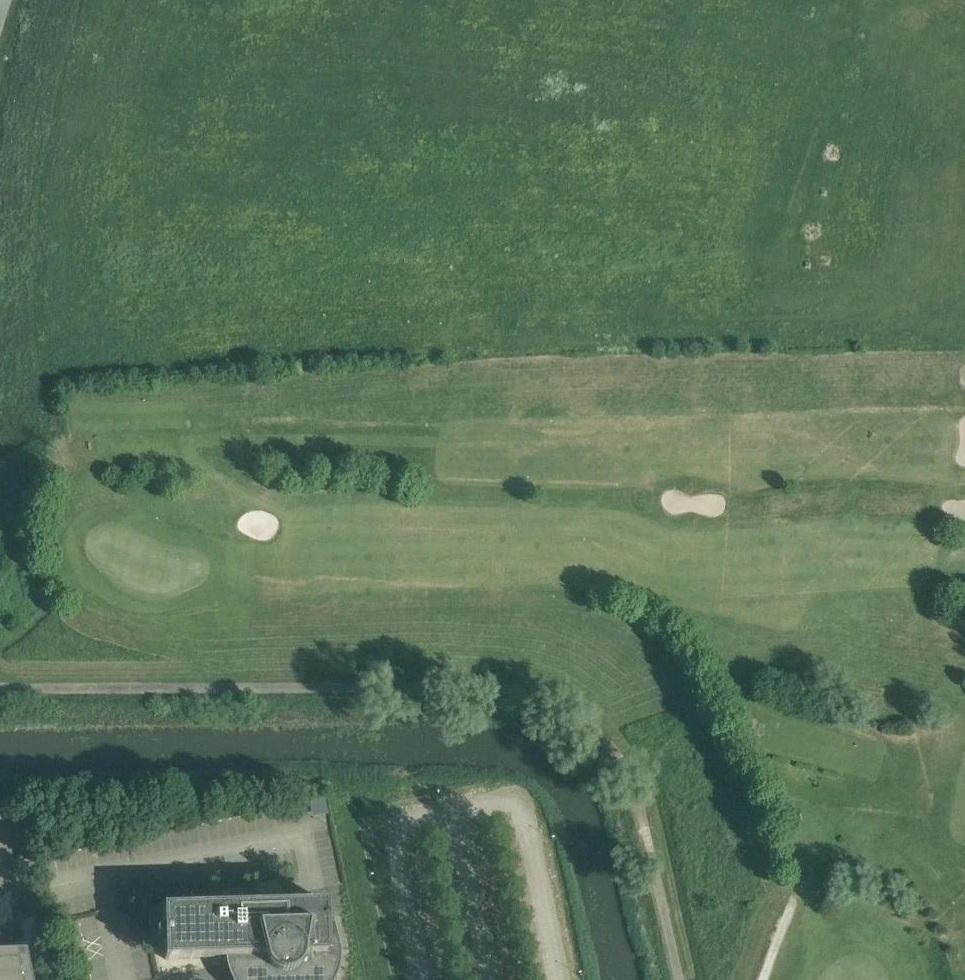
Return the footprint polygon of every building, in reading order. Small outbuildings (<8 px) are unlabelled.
[(0,808),(0,819),(17,816),(14,805),(0,808)] [(340,947),(333,917),(327,917),(327,902),(163,907),(164,929),(159,929),(158,929),(157,930),(156,931),(156,932),(156,933),(156,934),(156,935),(157,936),(158,937),(159,937),(160,938),(164,938),(164,959),(231,958),(232,965),(234,973),(237,979),(335,979),(338,973),(340,965),(341,956),(340,947)] [(36,934),(49,933),(48,915),(35,916),(36,934)] [(26,950),(0,951),(0,979),(33,979),(26,950)]
